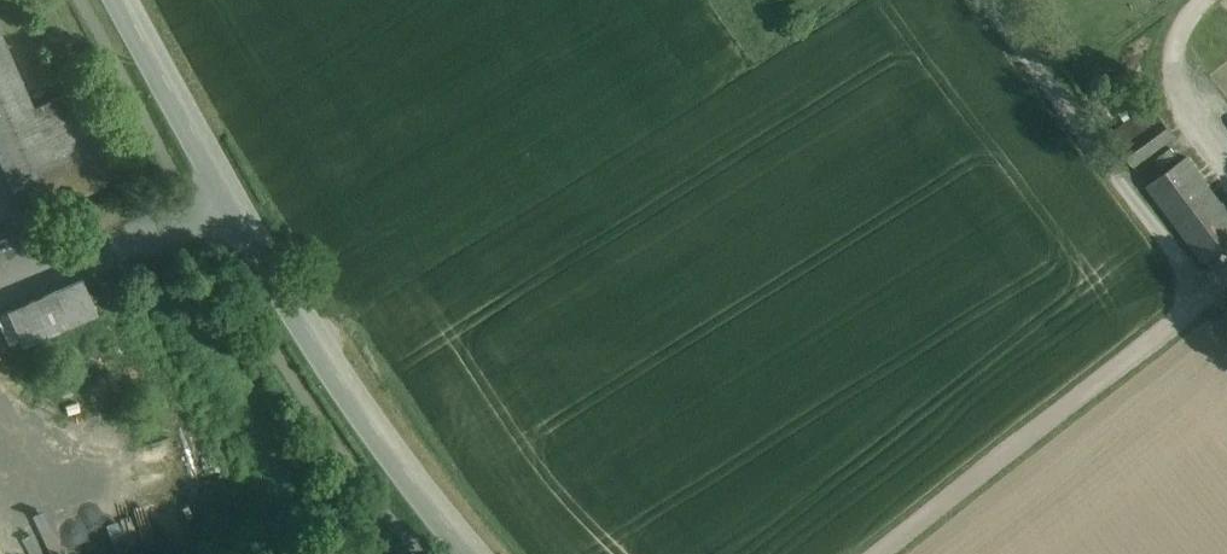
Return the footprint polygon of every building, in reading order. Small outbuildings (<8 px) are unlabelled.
[(17,76),(0,34),(0,82),(17,76)] [(37,123),(17,76),(0,83),(0,165),(28,228),(74,207),(74,206),(109,189),(70,107),(37,123)] [(1198,98),(1226,138),(1226,76),(1198,98)] [(1135,169),(1173,134),(1146,104),(1107,139),(1135,169)] [(1151,190),(1212,271),(1226,260),(1226,209),(1190,160),(1151,190)] [(89,292),(3,328),(17,362),(103,326),(89,292)]
